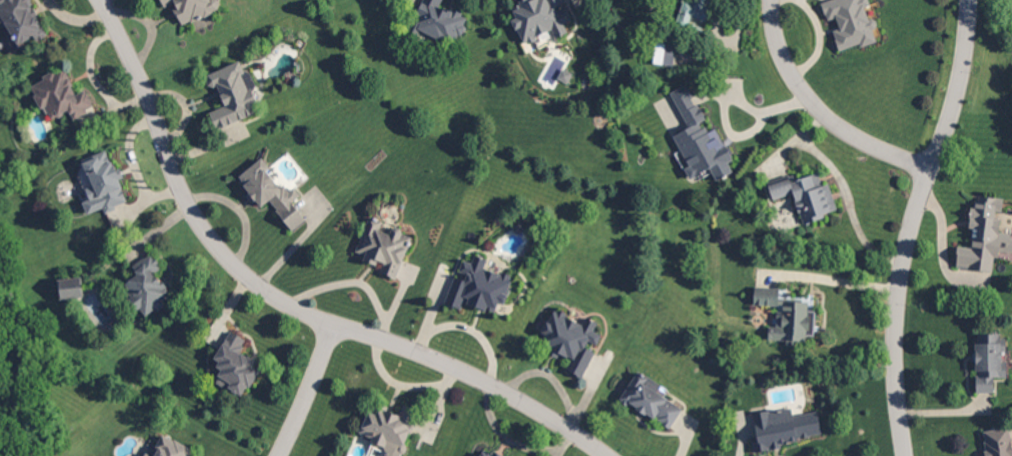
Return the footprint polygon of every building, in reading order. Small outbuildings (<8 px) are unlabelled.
[(2,5),(0,6),(0,22),(4,28),(8,25),(20,45),(35,36),(39,41),(49,35),(28,0),(0,0),(0,3),(2,5)] [(164,7),(173,3),(182,25),(222,9),(218,0),(161,0),(164,7)] [(456,45),(468,16),(441,4),(443,0),(425,0),(413,26),(456,45)] [(566,0),(525,0),(512,7),(516,16),(511,19),(524,44),(552,30),(556,38),(568,32),(564,23),(572,19),(565,5),(567,4),(566,0)] [(705,0),(684,0),(676,26),(702,34),(710,9),(703,7),(705,0)] [(860,43),(861,47),(877,41),(873,29),(879,27),(875,18),(870,20),(866,8),(871,6),(869,0),(828,0),(821,2),(827,21),(836,18),(840,28),(833,31),(839,50),(860,43)] [(674,65),(675,44),(656,43),(654,64),(674,65)] [(52,119),(70,110),(74,118),(95,108),(86,88),(76,93),(65,68),(30,84),(41,108),(46,106),(52,119)] [(568,83),(572,72),(562,69),(559,80),(568,83)] [(688,179),(710,169),(716,180),(733,172),(728,162),(732,160),(717,128),(707,132),(702,122),(705,120),(688,83),(671,91),(688,128),(673,135),(680,151),(676,153),(688,179)] [(83,158),(92,186),(86,188),(90,199),(83,201),(87,213),(103,208),(104,211),(128,203),(120,179),(124,177),(121,168),(114,170),(108,150),(83,158)] [(291,230),(306,220),(293,202),(303,195),(297,186),(286,193),(269,169),(270,168),(263,158),(238,176),(260,208),(271,200),(291,230)] [(838,212),(829,183),(822,185),(818,171),(768,186),(773,199),(793,193),(802,222),(838,212)] [(994,272),(996,251),(1011,253),(1011,235),(999,233),(1001,219),(995,218),(995,211),(1002,212),(1004,198),(975,195),(969,247),(958,246),(955,267),(994,272)] [(396,278),(413,235),(368,218),(356,251),(366,255),(364,259),(383,266),(380,272),(396,278)] [(133,266),(139,274),(124,284),(146,317),(167,303),(164,298),(171,294),(157,272),(163,268),(153,252),(133,266)] [(446,304),(463,309),(465,303),(486,309),(496,311),(499,302),(505,303),(513,275),(485,268),(487,258),(474,255),(472,263),(463,260),(460,272),(466,273),(465,279),(454,276),(446,304)] [(58,279),(61,299),(83,296),(81,276),(58,279)] [(777,305),(776,328),(768,328),(767,339),(786,340),(786,344),(807,345),(807,336),(815,337),(816,310),(808,309),(809,298),(779,297),(779,288),(754,287),(754,304),(777,305)] [(582,378),(599,351),(594,348),(603,335),(594,329),(598,323),(587,316),(582,324),(555,308),(542,330),(548,333),(541,346),(559,357),(561,353),(572,359),(566,368),(582,378)] [(245,397),(259,369),(254,366),(257,360),(240,352),(246,339),(230,331),(213,365),(223,370),(216,383),(245,397)] [(1007,377),(1007,335),(976,335),(976,392),(994,392),(994,377),(1007,377)] [(683,407),(660,394),(665,386),(637,370),(620,400),(671,429),(683,407)] [(383,443),(379,454),(384,455),(402,455),(418,410),(403,404),(399,415),(371,405),(360,435),(383,443)] [(818,411),(793,415),(791,407),(753,413),(758,440),(752,440),(754,449),(822,438),(818,411)] [(987,455),(1011,455),(1011,448),(1009,427),(983,430),(987,455)] [(194,450),(164,433),(152,455),(146,452),(143,455),(190,455),(194,450)] [(480,446),(475,455),(499,455),(480,446)]
